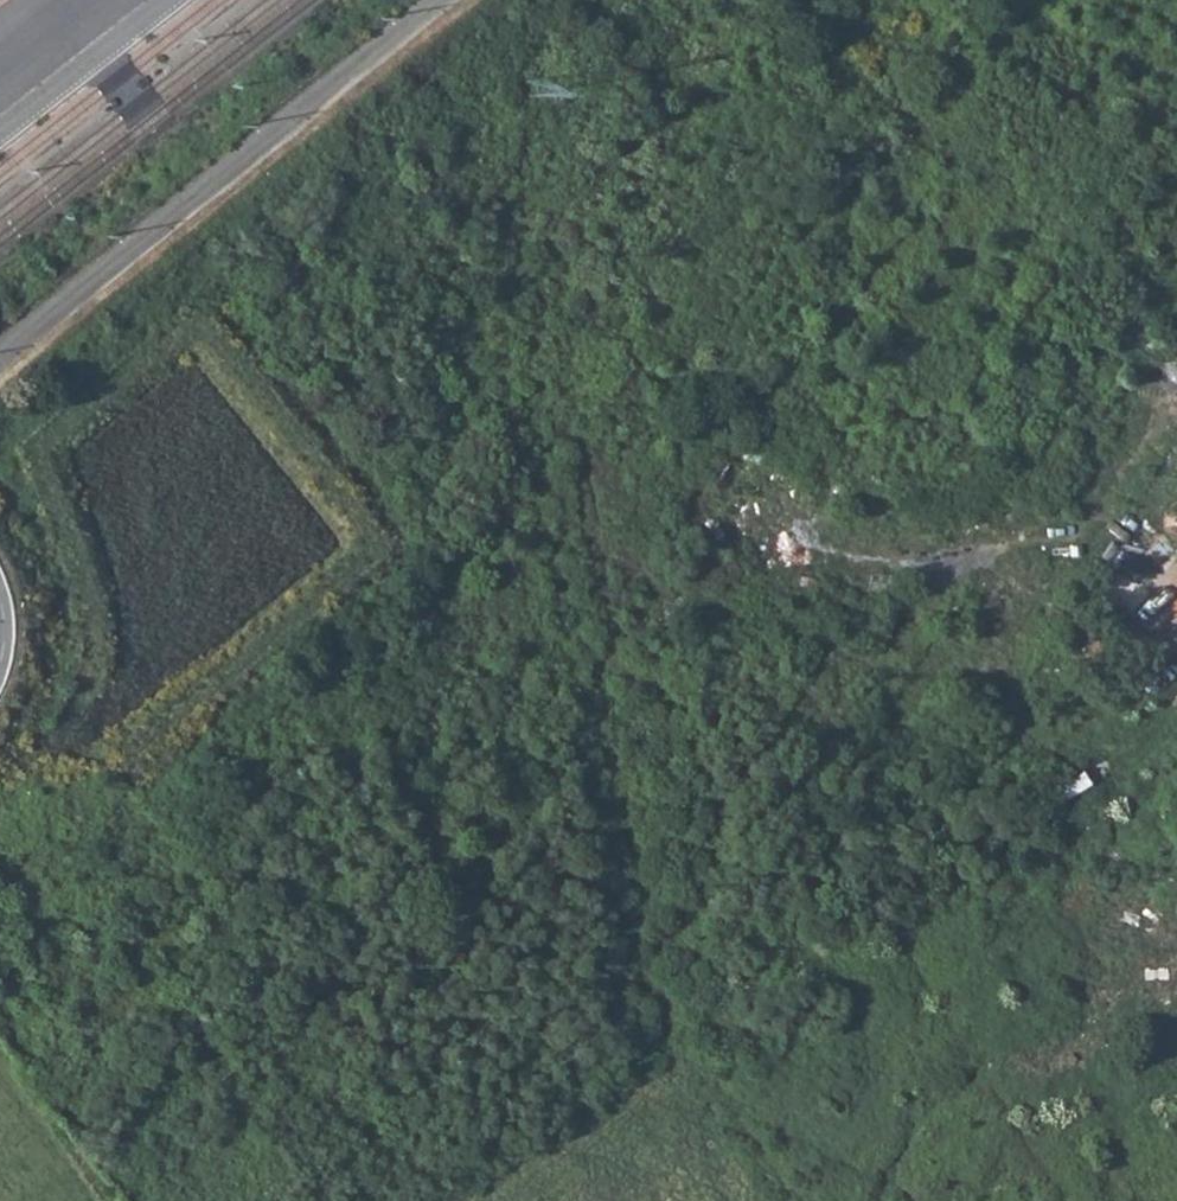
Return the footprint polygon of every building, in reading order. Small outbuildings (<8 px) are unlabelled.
[(1110,541),(1106,572),(1136,576),(1140,544),(1110,541)]
